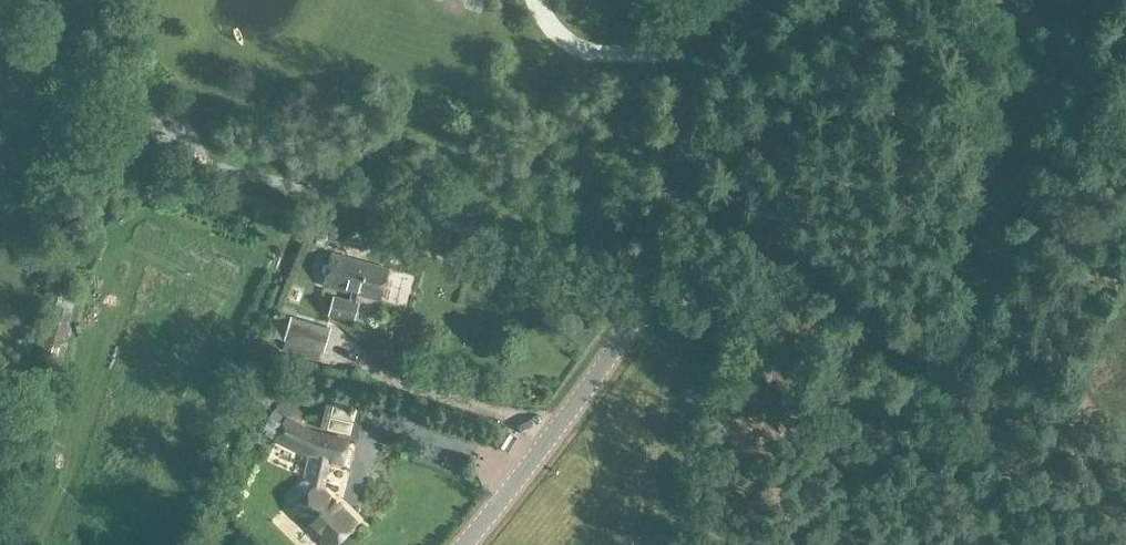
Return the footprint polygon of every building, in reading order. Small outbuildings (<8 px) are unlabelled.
[(449,4),(462,11),(468,0),(451,0),(449,4)] [(326,286),(352,293),(350,299),(335,295),(329,315),(355,322),(360,303),(356,301),(358,295),(381,301),(389,270),(334,255),(326,286)] [(82,292),(61,285),(33,368),(54,375),(82,292)] [(332,327),(292,316),(285,340),(324,352),(332,327)] [(298,509),(294,513),(327,544),(333,544),(356,522),(325,491),(331,463),(344,466),(351,438),(316,430),(286,415),(273,441),(309,458),(304,476),(314,484),(313,485),(308,481),(303,480),(288,496),(288,500),(298,509)]
